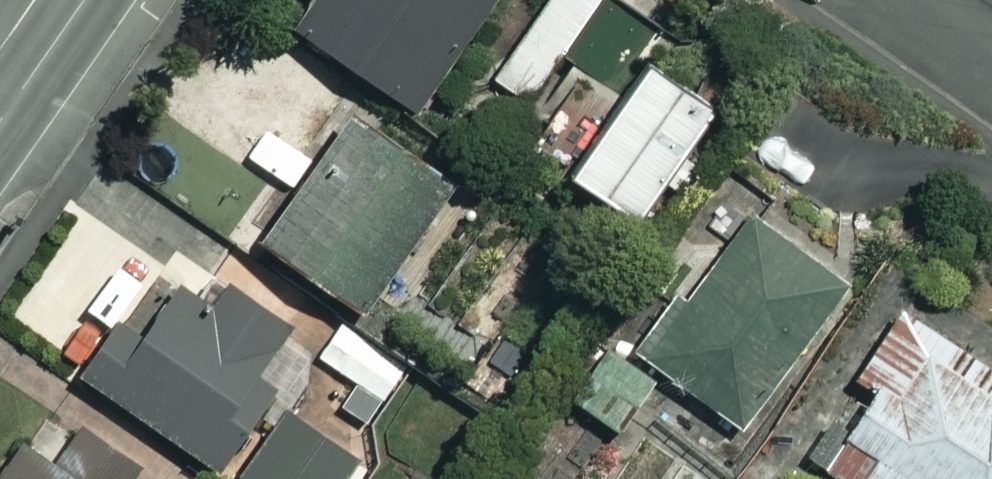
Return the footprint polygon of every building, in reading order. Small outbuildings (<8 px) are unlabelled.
[(288,22),(416,111),(492,0),(304,0),(288,22)] [(494,77),(526,100),(596,0),(547,0),(494,77)] [(712,109),(644,60),(566,171),(634,219),(712,109)] [(451,186),(342,105),(250,230),(359,310),(451,186)] [(844,285),(745,211),(639,353),(738,427),(844,285)] [(284,326),(177,250),(109,347),(98,339),(76,370),(214,468),(271,386),(251,372),(284,326)] [(899,307),(853,375),(867,384),(816,461),(842,478),(991,478),(991,369),(899,307)] [(653,381),(604,351),(574,401),(622,431),(653,381)] [(288,411),(241,474),(248,478),(344,478),(357,462),(288,411)] [(69,415),(44,448),(18,428),(0,452),(0,478),(123,478),(134,464),(69,415)]
